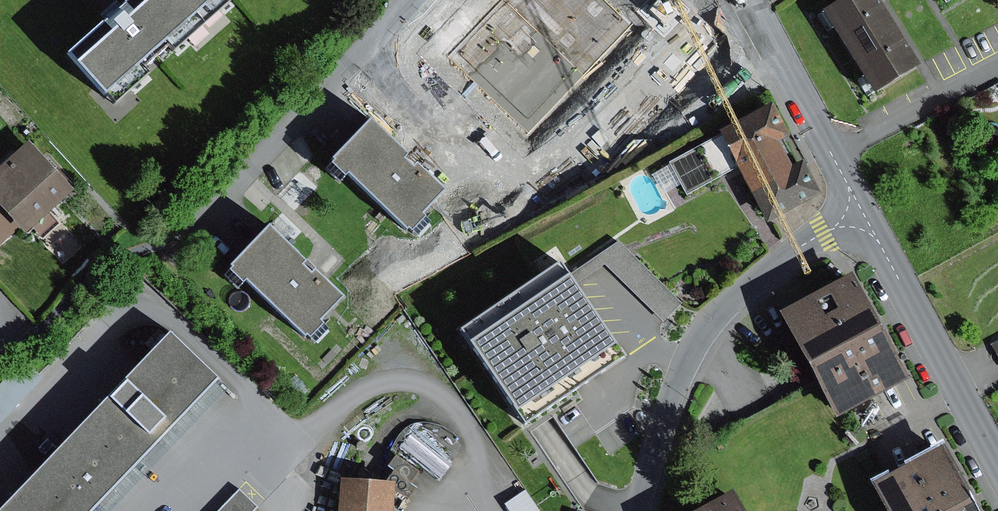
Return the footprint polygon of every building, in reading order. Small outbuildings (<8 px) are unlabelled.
[(61,60),(98,102),(216,0),(129,0),(112,15),(61,60)] [(820,15),(871,97),(917,68),(874,0),(844,0),(820,15)] [(520,70),(484,36),(446,75),(448,77),(446,79),(460,94),(464,89),(521,145),(523,143),(526,146),(540,133),(536,129),(558,106),(532,80),(528,85),(522,79),(516,74),(520,70)] [(553,59),(540,72),(546,79),(560,66),(553,59)] [(770,105),(716,136),(734,169),(765,226),(817,196),(770,105)] [(402,159),(366,125),(328,164),(330,166),(328,169),(342,183),(346,178),(403,234),(405,232),(408,235),(422,222),(418,218),(440,195),(414,170),(410,174),(404,168),(398,163),(402,159)] [(734,169),(716,136),(667,163),(669,166),(680,186),(685,196),(734,169)] [(0,168),(0,212),(16,231),(22,236),(70,192),(26,145),(0,168)] [(433,148),(420,161),(428,168),(440,155),(433,148)] [(680,186),(669,166),(651,175),(662,196),(680,186)] [(0,212),(0,245),(16,231),(0,212)] [(300,266),(264,232),(226,271),(228,273),(225,276),(240,290),(244,286),(301,341),(302,339),(306,343),(319,329),(315,325),(338,302),(312,277),(307,281),(301,275),(296,270),(300,266)] [(617,242),(564,277),(571,287),(603,266),(662,323),(681,304),(617,242)] [(331,253),(318,266),(326,274),(339,261),(331,253)] [(556,265),(456,334),(521,428),(621,359),(571,287),(564,277),(556,265)] [(847,278),(777,315),(815,383),(835,419),(903,383),(847,278)] [(57,451),(103,495),(210,382),(164,338),(57,451)] [(210,382),(103,495),(88,510),(110,510),(222,393),(210,382)] [(445,479),(461,455),(420,428),(404,451),(445,479)] [(103,495),(57,451),(0,510),(88,510),(103,495)] [(871,488),(884,510),(971,510),(940,452),(871,488)] [(338,483),(336,510),(389,510),(391,487),(338,483)] [(240,489),(218,510),(254,510),(258,506),(240,489)] [(504,505),(508,510),(539,510),(526,491),(504,505)] [(699,510),(736,510),(728,495),(699,510)]
